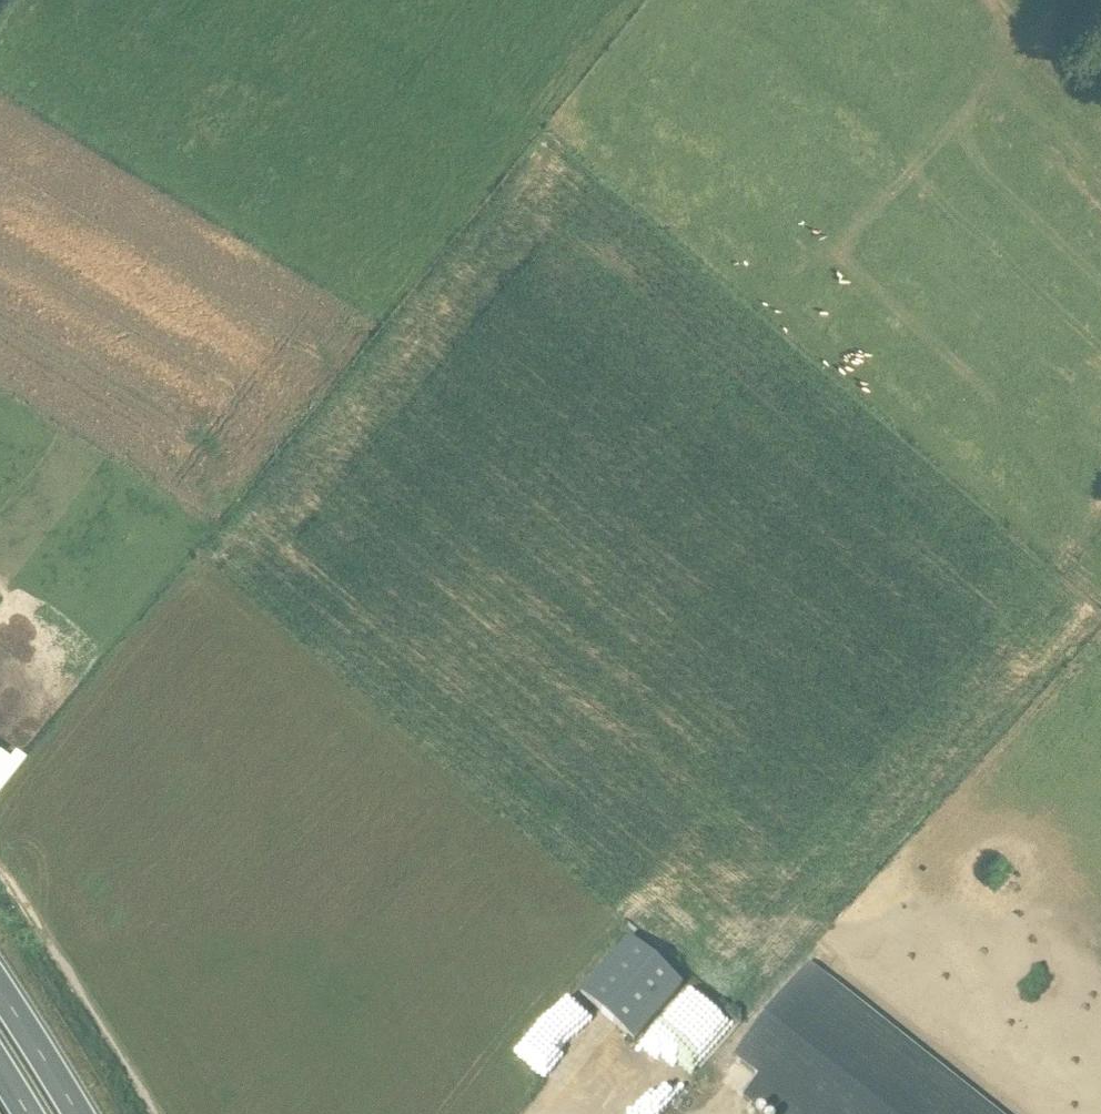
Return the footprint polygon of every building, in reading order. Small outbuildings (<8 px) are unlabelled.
[(633,1043),(684,988),(628,937),(578,994),(633,1043)] [(743,1097),(765,1113),(999,1113),(812,966),(737,1061),(758,1078),(743,1097)]
